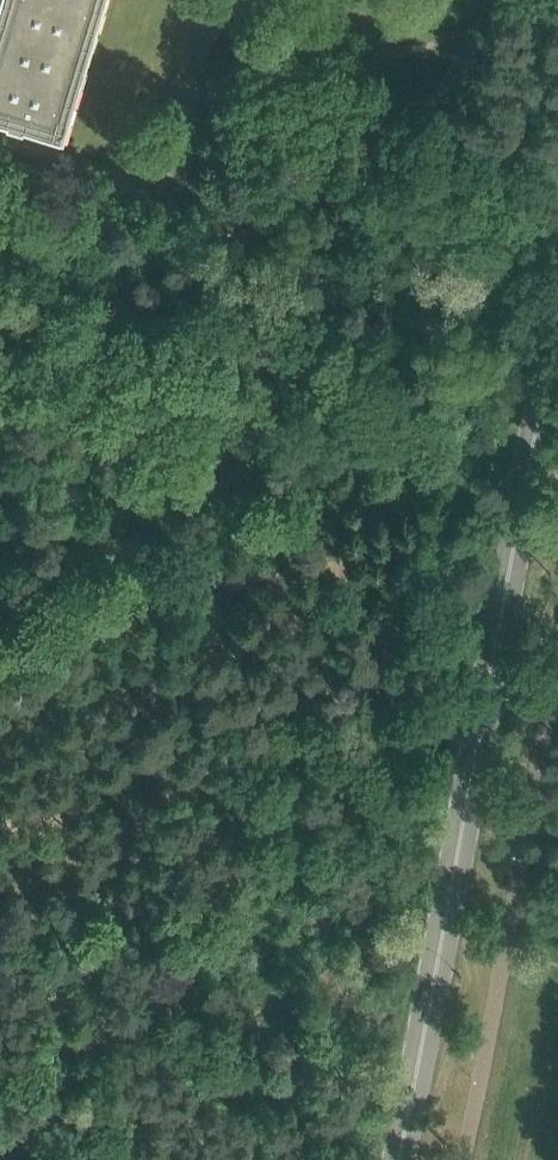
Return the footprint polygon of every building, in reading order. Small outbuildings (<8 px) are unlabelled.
[(54,116),(53,124),(63,124),(101,0),(0,0),(0,99),(54,116)]
